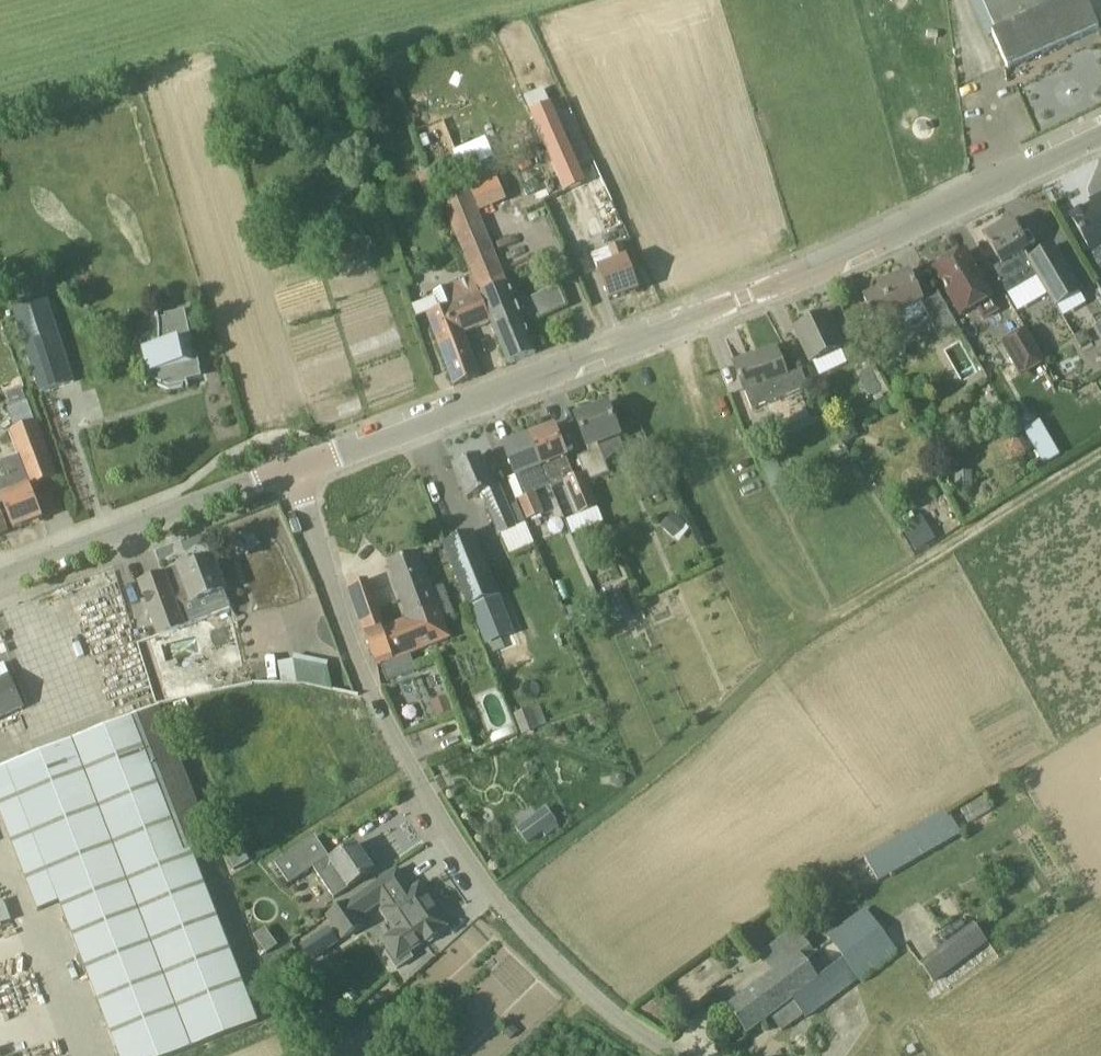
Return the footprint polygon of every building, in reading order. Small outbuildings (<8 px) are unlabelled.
[(996,34),(993,36),(1008,71),(1099,31),(1086,0),(981,0),(996,34)] [(551,103),(531,112),(566,193),(586,184),(551,103)] [(462,168),(495,153),(487,136),(454,151),(462,168)] [(489,160),(463,172),(471,190),(481,210),(505,199),(489,160)] [(418,176),(425,195),(437,191),(429,172),(418,176)] [(466,184),(440,195),(510,365),(536,355),(466,184)] [(1092,207),(1093,210),(1072,221),(1090,255),(1100,249),(1100,202),(1092,207)] [(605,230),(622,225),(615,203),(599,209),(605,230)] [(1053,247),(1031,261),(1026,253),(1029,251),(1012,222),(985,238),(1002,265),(993,271),(1000,282),(998,283),(1000,286),(1001,285),(1008,296),(1039,278),(1049,294),(1057,307),(1080,293),(1053,247)] [(622,245),(593,256),(610,302),(640,291),(622,245)] [(999,311),(970,261),(966,253),(953,261),(951,258),(938,265),(940,268),(936,271),(962,317),(977,308),(984,320),(999,311)] [(943,300),(926,308),(909,272),(879,287),(881,291),(864,299),(870,311),(869,312),(871,316),(872,316),(879,328),(895,321),(899,329),(926,315),(938,339),(957,329),(943,300)] [(491,323),(473,278),(434,294),(441,310),(427,315),(445,364),(455,388),(481,377),(464,334),(491,323)] [(545,316),(569,306),(562,287),(537,297),(545,316)] [(48,300),(14,311),(41,393),(75,382),(48,300)] [(840,306),(824,313),(826,317),(796,332),(812,365),(841,351),(843,354),(860,347),(840,306)] [(159,349),(144,352),(149,374),(155,373),(151,381),(160,384),(159,387),(170,391),(184,388),(184,385),(186,385),(188,389),(189,389),(187,382),(192,381),(190,372),(201,369),(197,354),(192,355),(190,344),(192,343),(185,312),(165,317),(166,320),(160,321),(158,312),(157,313),(159,349)] [(1027,330),(1002,344),(1021,377),(1045,362),(1027,330)] [(852,353),(858,367),(871,361),(864,347),(852,353)] [(802,372),(788,378),(777,350),(735,367),(753,412),(809,390),(802,372)] [(10,406),(28,400),(24,388),(6,394),(10,406)] [(599,446),(620,437),(609,407),(577,419),(591,454),(579,459),(588,484),(610,475),(599,446)] [(10,432),(20,458),(8,463),(14,477),(0,482),(0,495),(14,531),(44,520),(31,487),(57,476),(36,422),(10,432)] [(1040,423),(1025,432),(1044,465),(1059,456),(1040,423)] [(840,431),(847,443),(859,437),(852,424),(840,431)] [(573,478),(571,473),(566,458),(554,428),(529,438),(549,488),(551,487),(551,490),(564,484),(564,482),(573,478)] [(549,488),(529,438),(504,447),(516,478),(517,477),(522,492),(524,497),(534,493),(535,494),(549,488)] [(500,534),(518,526),(495,473),(488,476),(480,457),(454,468),(468,500),(483,494),(500,534)] [(772,491),(786,486),(780,470),(766,475),(772,491)] [(973,491),(973,472),(956,472),(956,491),(959,491),(970,491),(973,491)] [(573,478),(564,482),(564,484),(577,515),(598,508),(583,474),(573,478)] [(524,497),(518,499),(527,519),(543,512),(535,494),(534,493),(524,497)] [(424,498),(414,502),(418,511),(428,507),(424,498)] [(602,509),(570,516),(574,530),(606,523),(602,509)] [(686,523),(674,513),(661,528),(674,539),(686,523)] [(916,552),(937,540),(922,515),(901,528),(916,552)] [(470,608),(498,596),(473,533),(444,546),(470,608)] [(450,639),(418,555),(389,565),(410,621),(389,629),(384,631),(394,661),(411,654),(450,639)] [(232,611),(213,561),(183,572),(181,568),(164,574),(165,577),(141,586),(160,637),(232,611)] [(384,631),(389,629),(387,625),(384,626),(367,581),(349,588),(377,667),(381,665),(394,661),(384,631)] [(604,607),(618,601),(614,592),(600,598),(604,607)] [(589,612),(576,618),(580,629),(593,624),(589,612)] [(165,662),(170,679),(199,670),(194,653),(165,662)] [(417,671),(415,667),(411,654),(394,661),(381,665),(388,682),(400,678),(417,671)] [(331,656),(283,660),(284,686),(333,683),(331,656)] [(10,676),(0,681),(0,721),(26,710),(10,676)] [(153,692),(157,704),(168,700),(164,689),(153,692)] [(431,703),(437,719),(454,713),(448,696),(431,703)] [(190,709),(187,700),(174,704),(177,714),(190,709)] [(0,769),(0,809),(40,910),(61,902),(121,1055),(173,1055),(258,1023),(190,851),(208,843),(159,708),(0,769)] [(515,715),(522,735),(539,728),(538,727),(532,710),(531,708),(515,715)] [(546,807),(516,830),(528,845),(558,823),(546,807)] [(882,879),(966,837),(952,809),(868,850),(882,879)] [(356,846),(329,865),(317,872),(335,899),(375,872),(356,846)] [(398,871),(329,918),(344,940),(364,925),(361,919),(380,906),(383,910),(380,911),(394,932),(381,940),(388,952),(384,954),(397,972),(415,960),(410,953),(427,941),(429,943),(440,936),(438,933),(447,928),(436,913),(439,911),(430,898),(428,900),(420,888),(413,893),(398,871)] [(896,952),(866,912),(830,939),(831,942),(815,954),(798,930),(762,957),(776,975),(728,1010),(747,1035),(771,1017),(782,1032),(804,1016),(806,1019),(896,952)] [(925,960),(939,980),(995,941),(981,922),(925,960)] [(340,943),(329,928),(301,947),(311,962),(340,943)] [(504,1033),(511,1041),(519,1032),(513,1025),(504,1033)]
